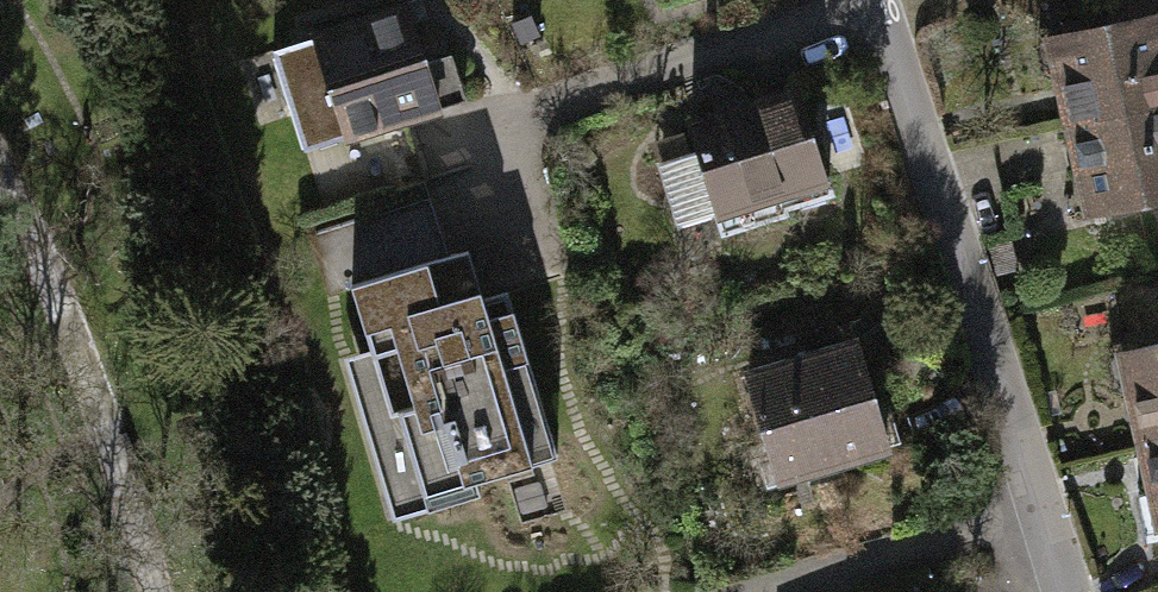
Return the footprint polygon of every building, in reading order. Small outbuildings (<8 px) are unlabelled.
[(313,26),(315,34),(344,131),(346,135),(442,106),(440,101),(427,57),(410,0),(400,0),(313,26)] [(1046,32),(1065,122),(1157,102),(1157,9),(1046,32)] [(508,24),(516,44),(542,34),(534,13),(508,24)] [(315,34),(273,47),(302,144),(344,131),(315,34)] [(440,101),(467,93),(454,49),(427,57),(440,101)] [(806,79),(689,113),(699,149),(717,210),(722,226),(839,192),(806,79)] [(1065,122),(1084,211),(1157,196),(1157,102),(1065,122)] [(699,149),(662,159),(679,221),(717,210),(699,149)] [(470,245),(351,279),(371,346),(344,354),(391,516),(482,490),(478,477),(557,454),(510,290),(485,297),(470,245)] [(860,333),(746,368),(782,486),(896,451),(860,333)] [(1112,352),(1131,441),(1157,436),(1157,342),(1112,352)] [(1131,441),(1152,537),(1157,536),(1157,436),(1131,441)]
